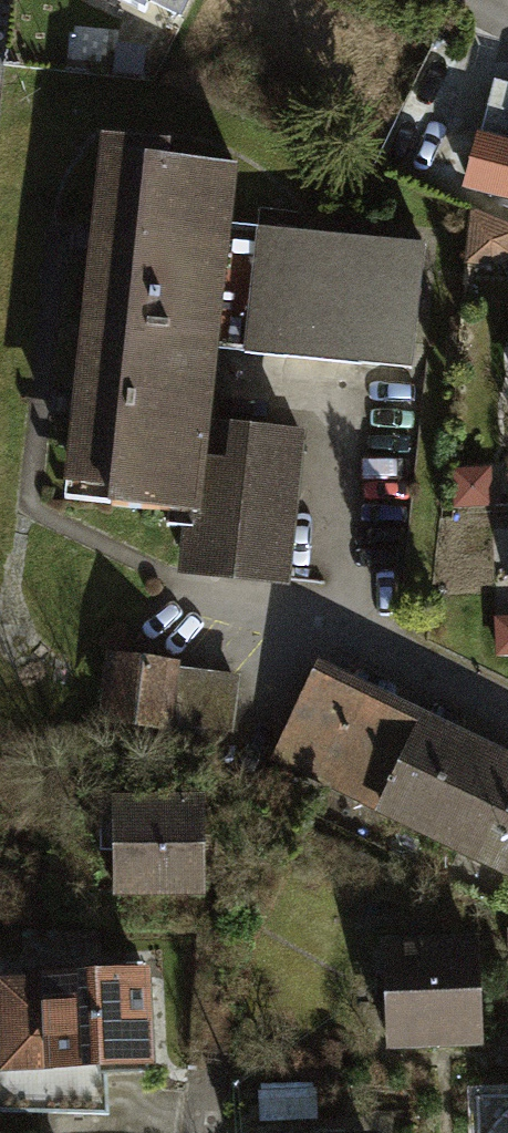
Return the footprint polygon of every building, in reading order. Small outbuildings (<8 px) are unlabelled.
[(180,14),(187,0),(151,0),(180,14)] [(102,409),(91,507),(209,520),(235,522),(245,430),(253,356),(266,231),(273,166),(129,151),(117,266),(102,409)] [(479,215),(478,262),(507,263),(507,216),(479,215)] [(253,356),(439,376),(452,250),(266,231),(253,356)] [(202,583),(309,594),(326,439),(245,430),(235,522),(209,520),(202,583)] [(107,656),(99,736),(228,751),(237,670),(107,656)] [(332,688),(291,778),(393,824),(434,735),(332,688)] [(393,824),(507,877),(507,769),(434,735),(393,824)] [(117,807),(118,895),(210,893),(209,806),(117,807)] [(398,965),(401,1056),(498,1053),(495,962),(398,965)] [(48,971),(53,1064),(159,1058),(154,965),(48,971)] [(53,1064),(48,971),(0,974),(0,1067),(53,1064)]
